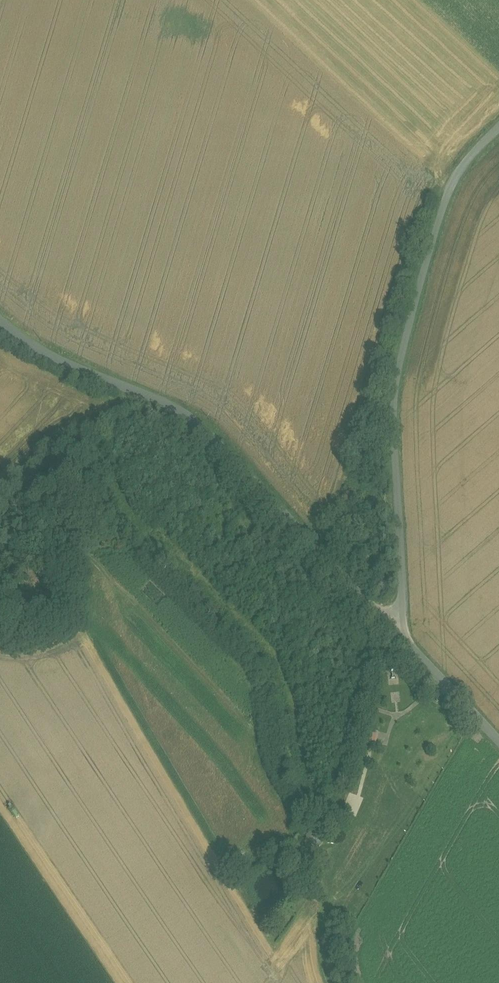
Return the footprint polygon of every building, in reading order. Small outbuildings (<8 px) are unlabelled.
[(372,730),(369,741),(375,743),(378,732),(372,730)]
